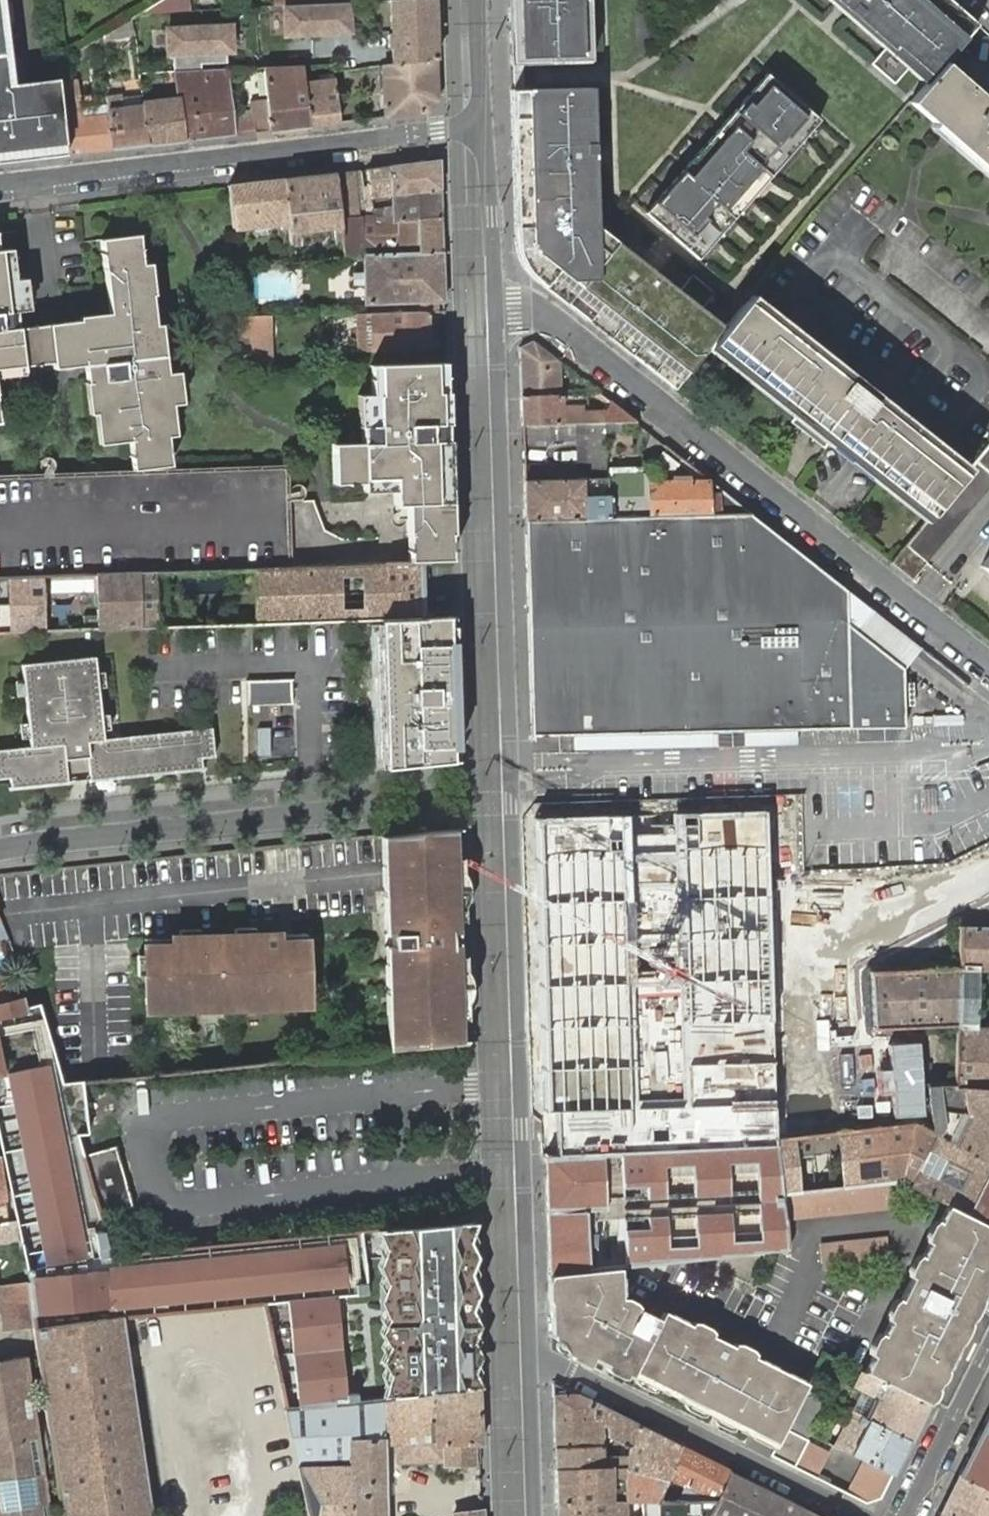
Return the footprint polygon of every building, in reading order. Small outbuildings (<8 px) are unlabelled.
[(59,79),(29,83),(30,88),(14,90),(14,85),(9,86),(5,55),(10,55),(3,0),(0,0),(0,157),(64,149),(61,110),(59,84),(59,79)] [(434,0),(391,0),(391,34),(389,34),(389,47),(392,47),(392,64),(435,59),(434,0)] [(665,382),(679,365),(686,370),(712,343),(722,330),(594,228),(586,0),(508,0),(517,265),(665,382)] [(947,0),(831,0),(886,47),(909,66),(926,81),(943,63),(977,27),(947,0)] [(348,2),(280,7),(282,40),(353,36),(351,2),(348,2)] [(134,35),(132,18),(122,25),(106,35),(106,38),(134,35)] [(232,22),(162,25),(164,59),(234,55),(232,22)] [(100,51),(98,39),(68,57),(71,63),(87,54),(100,51)] [(909,66),(886,47),(871,64),(894,83),(909,66)] [(14,85),(10,55),(5,55),(9,86),(14,85)] [(437,100),(435,59),(392,64),(383,65),(384,94),(384,108),(385,117),(427,111),(437,100)] [(943,63),(926,81),(912,100),(933,123),(988,172),(988,103),(943,63)] [(303,82),(301,66),(263,67),(267,99),(250,101),(253,119),(240,121),(233,121),(234,134),(270,130),(308,125),(303,82)] [(232,112),(227,69),(176,71),(167,71),(170,100),(142,103),(143,108),(147,145),(184,140),(234,134),(233,121),(232,112)] [(819,121),(766,74),(644,211),(698,259),(819,121)] [(339,122),(334,79),(303,82),(308,125),(339,122)] [(64,149),(64,154),(112,149),(108,117),(108,112),(107,107),(107,105),(80,108),(78,82),(59,84),(61,110),(64,149)] [(108,117),(112,149),(147,145),(143,108),(142,103),(141,95),(122,97),(122,96),(106,99),(107,105),(107,107),(108,112),(108,117)] [(233,121),(240,121),(239,112),(232,112),(233,121)] [(64,154),(64,149),(0,157),(0,162),(64,154)] [(390,166),(392,195),(439,189),(438,161),(390,166)] [(363,193),(364,200),(365,207),(372,207),(370,198),(392,195),(390,166),(367,169),(369,186),(370,193),(363,193)] [(360,170),(353,171),(357,201),(364,200),(363,193),(362,186),(360,170)] [(353,171),(333,173),(338,217),(358,215),(372,214),(372,209),(372,207),(365,207),(364,200),(357,201),(353,171)] [(333,173),(282,179),(287,222),(288,234),(289,245),(290,244),(291,249),(300,248),(299,243),(297,233),(310,231),(319,230),(331,229),(332,240),(334,256),(342,256),(340,239),(339,228),(338,217),(333,173)] [(282,179),(227,186),(232,228),(287,222),(282,179)] [(372,209),(372,214),(373,217),(373,223),(394,221),(416,219),(440,215),(439,189),(392,195),(393,215),(384,215),(383,207),(372,209)] [(358,215),(338,217),(339,228),(340,239),(342,256),(362,255),(417,252),(441,251),(440,215),(416,219),(394,221),(373,223),(373,217),(372,214),(358,215)] [(80,321),(63,323),(68,365),(84,363),(87,384),(89,384),(93,415),(99,414),(103,445),(130,442),(133,471),(171,467),(168,439),(174,438),(170,407),(180,405),(177,374),(169,375),(167,357),(164,357),(160,326),(154,326),(147,265),(142,266),(139,236),(101,240),(110,318),(112,332),(82,335),(80,321)] [(10,280),(6,250),(0,250),(0,373),(24,371),(23,365),(54,362),(50,324),(15,328),(14,312),(9,312),(5,280),(10,280)] [(417,252),(362,255),(362,274),(362,275),(363,281),(363,283),(363,303),(388,302),(396,302),(409,302),(417,301),(443,301),(441,251),(417,252)] [(21,279),(10,280),(5,280),(9,312),(14,312),(24,310),(21,279)] [(722,330),(712,343),(797,411),(793,417),(790,421),(824,448),(827,444),(832,438),(854,455),(864,463),(930,515),(964,474),(941,456),(946,449),(933,438),(933,439),(927,445),(897,421),(887,413),(789,336),(794,330),(795,329),(782,318),(781,319),(775,325),(745,301),(722,330)] [(429,349),(428,310),(370,313),(371,351),(429,349)] [(269,316),(236,317),(237,354),(237,369),(266,367),(265,354),(271,353),(269,316)] [(110,318),(80,321),(82,335),(112,332),(110,318)] [(50,324),(54,362),(55,366),(68,365),(63,323),(50,324)] [(519,347),(521,396),(559,395),(558,360),(533,340),(519,347)] [(393,363),(369,364),(371,389),(359,390),(361,438),(332,439),(334,478),(363,477),(364,484),(394,483),(395,504),(406,504),(406,535),(449,533),(443,360),(393,363)] [(665,382),(672,388),(686,370),(679,365),(665,382)] [(587,384),(583,394),(586,394),(600,394),(587,384)] [(521,396),(522,425),(562,423),(569,423),(582,423),(605,422),(621,422),(636,422),(613,403),(608,411),(587,411),(586,394),(583,394),(561,395),(559,395),(521,396)] [(523,465),(523,480),(582,478),(606,477),(605,432),(605,422),(582,423),(569,423),(562,423),(522,425),(522,444),(535,444),(535,439),(545,440),(577,438),(578,464),(546,464),(523,465)] [(621,422),(605,422),(605,432),(622,431),(621,422)] [(969,468),(964,474),(930,515),(925,521),(904,545),(925,562),(988,486),(988,444),(969,468)] [(153,571),(256,568),(289,567),(290,566),(288,503),(288,501),(287,466),(0,476),(0,577),(153,571)] [(607,495),(607,517),(650,516),(650,483),(650,477),(650,475),(645,467),(611,469),(606,477),(607,495)] [(650,483),(650,516),(710,514),(751,513),(708,479),(693,467),(690,471),(685,477),(686,482),(660,482),(660,477),(650,477),(650,483)] [(582,496),(607,495),(606,477),(582,478),(582,496)] [(523,480),(525,520),(607,517),(607,495),(582,496),(582,478),(523,480)] [(848,626),(847,588),(751,513),(710,514),(650,516),(607,517),(525,520),(532,738),(572,737),(796,729),(850,727),(848,626)] [(408,562),(421,562),(433,561),(451,561),(449,533),(406,535),(408,562)] [(904,545),(891,561),(912,577),(925,562),(904,545)] [(981,565),(988,573),(988,556),(981,565)] [(364,564),(366,618),(380,618),(411,616),(422,616),(421,562),(408,562),(383,563),(364,564)] [(289,567),(263,568),(264,622),(335,619),(333,565),(289,567)] [(264,622),(263,568),(256,568),(257,622),(264,622)] [(131,626),(154,626),(153,571),(0,577),(0,633),(131,626)] [(847,588),(848,626),(903,666),(919,646),(871,608),(847,588)] [(458,760),(453,614),(422,616),(411,616),(380,618),(381,638),(384,748),(385,768),(458,760)] [(903,666),(848,626),(850,727),(905,727),(903,666)] [(384,748),(381,638),(374,638),(378,748),(384,748)] [(0,750),(0,779),(10,778),(10,786),(203,765),(202,758),(214,756),(212,727),(103,739),(94,657),(21,664),(30,746),(0,750)] [(249,705),(295,704),(295,681),(249,682),(249,705)] [(796,729),(572,737),(572,751),(797,744),(796,729)] [(626,815),(534,818),(545,1109),(547,1155),(776,1146),(776,1140),(763,810),(671,814),(682,1097),(637,1099),(626,815)] [(386,947),(389,1051),(392,1050),(428,1047),(430,1046),(460,1043),(455,869),(453,827),(423,830),(408,831),(382,835),(383,873),(385,934),(391,934),(392,947),(386,947)] [(960,928),(959,965),(988,966),(988,927),(960,928)] [(208,1010),(227,1009),(241,1008),(261,1008),(308,1006),(306,941),(299,942),(274,943),(274,935),(254,936),(234,937),(199,939),(179,939),(173,939),(173,947),(144,948),(144,956),(145,976),(147,1012),(208,1010)] [(138,976),(145,976),(144,956),(137,956),(138,976)] [(976,1027),(979,966),(959,965),(959,969),(957,1024),(957,1025),(976,1027)] [(959,969),(870,972),(874,1027),(957,1024),(959,969)] [(377,1228),(110,1255),(37,1003),(30,1005),(27,996),(0,1002),(0,1150),(1,1155),(14,1222),(15,1231),(25,1281),(33,1325),(122,1317),(262,1303),(289,1301),(337,1296),(378,1292),(377,1228)] [(957,1025),(955,1084),(955,1087),(961,1087),(988,1089),(988,1027),(976,1027),(957,1025)] [(955,1084),(928,1085),(934,1134),(935,1134),(952,1143),(988,1162),(988,1089),(961,1087),(955,1087),(955,1084)] [(934,1134),(913,1124),(776,1140),(776,1146),(780,1192),(901,1178),(910,1183),(909,1185),(947,1204),(988,1225),(988,1162),(952,1143),(935,1134),(934,1134)] [(95,1150),(107,1209),(128,1205),(116,1146),(95,1150)] [(619,1154),(621,1191),(643,1188),(644,1200),(663,1198),(664,1165),(688,1163),(690,1196),(728,1192),(728,1163),(755,1161),(759,1202),(781,1201),(776,1146),(619,1154)] [(603,1154),(547,1155),(547,1207),(605,1205),(603,1154)] [(14,1222),(1,1155),(0,1155),(0,1224),(14,1222)] [(897,1179),(780,1192),(781,1201),(783,1221),(900,1209),(897,1179)] [(648,1228),(625,1228),(625,1266),(786,1249),(781,1201),(759,1202),(758,1239),(731,1241),(731,1212),(693,1213),(696,1246),(667,1247),(666,1215),(647,1216),(648,1228)] [(927,1405),(954,1351),(986,1285),(988,1280),(988,1225),(947,1204),(864,1373),(868,1374),(927,1405)] [(584,1211),(547,1213),(551,1272),(557,1272),(588,1269),(584,1211)] [(478,1388),(473,1219),(377,1228),(378,1292),(379,1398),(478,1388)] [(15,1231),(14,1222),(0,1224),(0,1234),(15,1231)] [(887,1236),(820,1243),(822,1269),(890,1262),(887,1236)] [(761,1252),(701,1258),(749,1282),(761,1252)] [(588,1269),(557,1272),(558,1301),(550,1301),(550,1310),(551,1337),(571,1357),(589,1366),(593,1357),(761,1441),(775,1448),(771,1455),(794,1467),(807,1441),(808,1439),(785,1428),(805,1389),(805,1388),(804,1387),(806,1383),(794,1376),(664,1312),(660,1320),(621,1301),(619,1268),(620,1266),(606,1267),(588,1269)] [(33,1325),(25,1281),(0,1285),(0,1292),(6,1329),(33,1325)] [(289,1301),(262,1303),(284,1407),(298,1406),(347,1401),(379,1398),(378,1292),(337,1296),(289,1301)] [(122,1317),(33,1325),(61,1515),(152,1515),(122,1317)] [(27,1357),(0,1361),(0,1515),(50,1515),(27,1357)] [(909,1440),(927,1405),(868,1374),(864,1373),(858,1370),(850,1385),(878,1399),(868,1419),(909,1440)] [(629,1446),(631,1447),(639,1426),(577,1394),(553,1383),(553,1384),(553,1396),(555,1469),(603,1467),(609,1466),(626,1466),(628,1456),(629,1446)] [(480,1443),(478,1388),(379,1398),(347,1401),(298,1406),(284,1407),(297,1465),(348,1464),(348,1439),(383,1438),(383,1445),(397,1445),(480,1443)] [(805,1389),(785,1428),(808,1439),(811,1433),(828,1399),(805,1388),(805,1389)] [(892,1474),(909,1440),(868,1419),(860,1415),(853,1411),(835,1446),(836,1446),(842,1449),(851,1454),(863,1460),(892,1474)] [(958,1474),(988,1489),(988,1412),(958,1474)] [(666,1479),(679,1446),(639,1426),(631,1447),(629,1446),(628,1456),(626,1466),(625,1476),(624,1481),(626,1501),(657,1500),(666,1479)] [(297,1465),(309,1515),(386,1515),(383,1445),(383,1438),(348,1439),(348,1464),(297,1465)] [(830,1452),(807,1441),(794,1467),(793,1469),(816,1480),(830,1452)] [(481,1463),(480,1443),(397,1445),(397,1461),(444,1460),(444,1463),(481,1463)] [(676,1500),(716,1500),(730,1471),(679,1446),(666,1479),(657,1500),(676,1500)] [(879,1499),(892,1474),(863,1460),(845,1492),(867,1503),(879,1499)] [(625,1476),(626,1466),(609,1466),(603,1467),(555,1469),(556,1502),(609,1502),(609,1477),(625,1476)] [(730,1471),(716,1500),(707,1515),(819,1515),(730,1471)] [(939,1513),(946,1515),(988,1515),(988,1489),(958,1474),(939,1513)] [(707,1515),(716,1500),(676,1500),(657,1500),(626,1501),(625,1501),(609,1502),(556,1502),(557,1515),(707,1515)]
